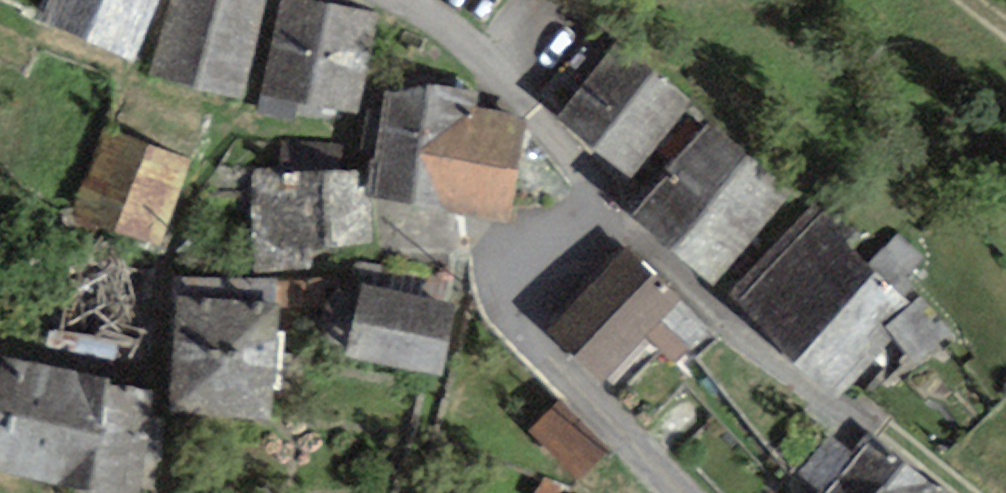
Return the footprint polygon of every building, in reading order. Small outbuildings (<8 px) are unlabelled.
[(34,21),(134,62),(160,0),(43,0),(34,21)] [(259,0),(170,0),(152,77),(242,98),(265,1),(259,0)] [(298,0),(282,0),(257,112),(336,122),(339,109),(359,112),(378,15),(359,11),(298,0)] [(606,53),(557,118),(634,177),(683,112),(606,53)] [(478,108),(481,93),(388,76),(366,198),(458,215),(478,108)] [(529,117),(478,108),(458,215),(509,225),(529,117)] [(672,174),(634,214),(709,285),(791,200),(711,124),(667,169),(672,174)] [(188,159),(99,131),(71,217),(160,245),(188,159)] [(281,140),(280,170),(358,168),(357,144),(281,140)] [(280,170),(251,170),(253,274),(311,270),(312,249),(372,243),(370,205),(363,200),(364,187),(358,188),(358,168),(280,170)] [(730,293),(783,345),(866,260),(812,208),(730,293)] [(71,249),(60,333),(148,345),(159,261),(71,249)] [(620,255),(548,329),(603,382),(675,308),(620,255)] [(919,311),(866,260),(783,345),(836,397),(919,311)] [(457,304),(361,284),(336,294),(325,303),(320,315),(325,333),(346,356),(442,376),(457,304)] [(178,297),(169,413),(271,421),(279,304),(178,297)] [(56,484),(76,372),(1,358),(0,361),(0,474),(56,484)] [(76,372),(56,484),(104,492),(136,492),(156,387),(76,372)] [(561,401),(531,430),(581,479),(610,450),(561,401)] [(901,463),(866,437),(851,457),(825,437),(797,475),(821,492),(879,492),(901,463)] [(901,463),(879,492),(938,492),(939,492),(901,463)]
